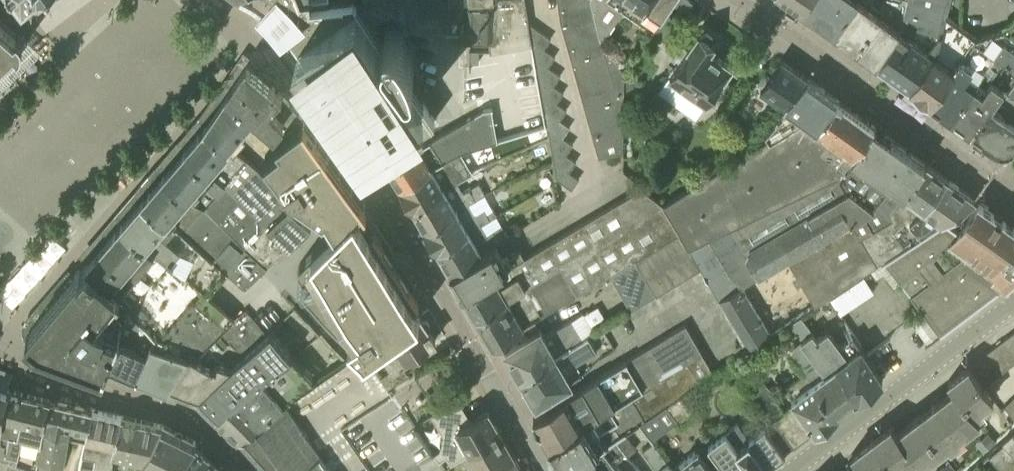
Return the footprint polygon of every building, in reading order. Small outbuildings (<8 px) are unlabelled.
[(422,108),(427,104),(398,61),(401,59),(406,66),(407,67),(410,68),(412,67),(414,66),(415,64),(415,61),(414,56),(408,42),(401,29),(398,25),(395,23),(393,23),(390,23),(388,24),(387,26),(385,28),(384,31),(384,33),(385,34),(385,36),(387,37),(385,40),(369,17),(393,16),(398,17),(400,18),(404,21),(406,23),(406,0),(345,0),(332,1),(310,4),(310,0),(275,0),(275,1),(273,2),(273,3),(272,5),(272,6),(272,8),(267,12),(278,22),(289,31),(298,43),(307,56),(374,157),(431,120),(422,108)] [(447,15),(448,0),(417,0),(417,15),(447,15)] [(464,18),(464,0),(448,0),(447,15),(448,18),(464,18)] [(464,18),(463,41),(489,42),(496,41),(492,0),(464,0),(464,18)] [(496,41),(489,42),(490,47),(493,68),(499,96),(474,101),(475,113),(464,120),(464,122),(543,111),(543,106),(539,88),(536,71),(533,55),(529,37),(526,20),(528,22),(525,0),(492,0),(496,41)] [(600,42),(591,11),(590,0),(558,0),(561,20),(598,156),(623,150),(624,96),(624,75),(624,72),(614,54),(604,44),(603,45),(602,42),(600,42)] [(600,42),(602,42),(624,10),(654,32),(675,0),(590,0),(591,11),(600,42)] [(666,41),(694,2),(691,0),(675,0),(654,32),(666,41)] [(802,7),(833,29),(854,0),(807,0),(802,7)] [(833,29),(854,45),(878,12),(869,5),(872,0),(854,0),(833,29)] [(888,13),(887,19),(878,12),(854,45),(876,61),(900,28),(902,21),(907,0),(883,0),(880,7),(888,13)] [(943,14),(947,0),(907,0),(902,21),(939,33),(943,14)] [(909,84),(930,99),(959,58),(972,40),(974,37),(964,30),(943,14),(939,33),(937,40),(934,48),(909,84)] [(17,50),(19,52),(21,50),(22,48),(23,47),(23,45),(23,44),(23,41),(23,40),(23,38),(22,37),(21,36),(21,35),(20,34),(19,33),(17,35),(0,20),(0,66),(17,50)] [(529,37),(544,47),(550,37),(528,22),(526,20),(529,37)] [(876,61),(909,84),(934,48),(937,40),(939,33),(902,21),(900,28),(876,61)] [(1009,25),(1005,30),(1013,36),(1013,21),(1009,25)] [(1009,60),(1013,64),(1013,36),(1005,30),(1003,29),(1001,30),(974,37),(972,40),(990,53),(993,55),(995,53),(1005,59),(1008,62),(1009,60)] [(699,33),(670,74),(706,101),(732,65),(710,49),(714,44),(711,42),(713,36),(707,31),(701,35),(699,33)] [(533,55),(548,65),(554,55),(544,47),(529,37),(533,55)] [(930,99),(950,114),(971,86),(980,73),(993,55),(990,53),(972,40),(959,58),(930,99)] [(950,114),(970,128),(1000,87),(990,80),(999,68),(1005,59),(995,53),(993,55),(980,73),(971,86),(950,114)] [(536,71),(553,84),(560,74),(548,65),(533,55),(536,71)] [(784,102),(785,103),(807,77),(781,58),(759,88),(782,105),(784,102)] [(1013,94),(1013,64),(1009,60),(1008,62),(1005,59),(999,68),(990,80),(1000,87),(1006,88),(1013,94)] [(229,88),(252,110),(251,111),(253,113),(279,136),(303,119),(304,118),(282,95),(283,95),(275,88),(275,87),(247,63),(229,88)] [(539,88),(556,101),(563,91),(553,84),(536,71),(539,88)] [(637,75),(624,75),(624,96),(637,96),(637,75)] [(818,126),(837,99),(807,77),(785,103),(788,105),(773,121),(781,130),(781,131),(804,117),(818,126)] [(970,128),(1001,150),(1010,149),(1013,143),(1013,94),(1006,88),(1000,87),(970,128)] [(228,141),(253,113),(251,111),(252,110),(229,88),(205,122),(226,140),(228,141)] [(543,106),(559,118),(566,108),(556,101),(539,88),(543,106)] [(712,239),(840,174),(869,131),(871,128),(870,127),(872,124),(837,99),(818,126),(804,117),(781,131),(781,130),(664,203),(661,205),(677,231),(633,259),(655,295),(699,268),(688,250),(712,239)] [(546,125),(563,136),(569,126),(559,118),(543,106),(543,111),(546,125)] [(387,165),(400,185),(446,161),(445,160),(458,151),(546,125),(543,111),(464,122),(464,120),(404,154),(387,165)] [(324,213),(326,211),(335,227),(301,260),(309,274),(317,269),(321,275),(303,285),(363,350),(365,354),(390,336),(420,315),(415,306),(419,303),(373,231),(366,235),(362,229),(365,227),(354,210),(363,202),(304,118),(303,119),(277,138),(280,143),(265,155),(291,190),(324,213)] [(228,141),(226,140),(205,122),(185,146),(289,245),(311,225),(289,205),(278,196),(261,170),(256,166),(228,141)] [(904,192),(925,162),(901,146),(872,124),(870,127),(871,128),(869,131),(840,174),(712,239),(688,250),(699,268),(700,267),(716,294),(719,298),(719,297),(749,348),(772,335),(743,285),(788,259),(815,305),(878,263),(862,235),(893,217),(890,211),(905,193),(904,192)] [(549,141),(565,153),(573,143),(563,136),(546,125),(549,141)] [(552,157),(569,170),(575,160),(565,153),(549,141),(552,157)] [(164,170),(267,266),(289,245),(185,146),(164,170)] [(569,170),(552,157),(556,176),(572,187),(578,178),(569,170)] [(412,206),(413,206),(458,182),(457,180),(464,177),(457,165),(450,169),(446,161),(400,185),(412,206)] [(885,259),(884,258),(922,233),(919,230),(910,218),(922,206),(925,207),(935,193),(933,191),(941,181),(944,183),(947,179),(925,162),(904,192),(905,193),(890,211),(893,217),(862,235),(878,263),(885,259)] [(228,272),(244,286),(262,271),(267,266),(164,170),(143,195),(171,218),(214,258),(230,270),(228,272)] [(922,233),(945,220),(975,199),(947,179),(944,183),(941,181),(933,191),(935,193),(925,207),(922,206),(910,218),(919,230),(922,233)] [(413,206),(425,226),(470,204),(469,202),(485,193),(481,186),(471,191),(469,187),(463,191),(458,182),(413,206)] [(633,259),(677,231),(661,205),(664,203),(642,186),(624,197),(637,220),(576,257),(515,293),(477,318),(493,345),(510,335),(524,325),(628,262),(633,259)] [(208,294),(228,272),(230,270),(214,258),(213,259),(195,243),(171,218),(143,195),(122,219),(208,294)] [(463,293),(477,318),(515,293),(576,257),(637,220),(624,197),(525,255),(525,256),(463,293)] [(979,202),(959,230),(945,220),(922,233),(884,258),(885,259),(940,333),(999,290),(998,289),(1002,286),(1005,287),(1013,274),(1013,227),(979,202)] [(437,248),(482,224),(482,223),(497,214),(493,208),(487,211),(484,208),(477,212),(474,211),(470,204),(425,226),(424,226),(437,248)] [(228,312),(208,294),(122,219),(87,260),(130,298),(126,309),(155,333),(164,340),(198,302),(200,304),(221,321),(228,312)] [(437,248),(451,272),(500,245),(498,241),(500,240),(493,228),(487,232),(482,224),(437,248)] [(451,272),(463,293),(525,256),(525,255),(521,248),(507,256),(500,245),(451,272)] [(37,336),(105,362),(119,329),(126,309),(130,298),(87,260),(28,328),(37,336)] [(135,374),(167,386),(192,348),(200,350),(234,316),(228,312),(221,321),(200,304),(198,302),(164,340),(155,333),(135,374)] [(167,386),(195,397),(268,331),(245,308),(236,318),(234,316),(200,350),(192,348),(167,386)] [(105,362),(135,374),(155,333),(126,309),(119,329),(105,362)] [(380,376),(387,386),(407,372),(400,362),(436,339),(428,327),(429,323),(427,319),(422,319),(420,315),(390,336),(397,347),(384,354),(393,367),(380,376)] [(542,328),(506,349),(522,376),(583,338),(571,319),(546,334),(542,328)] [(533,416),(550,445),(702,351),(686,323),(583,386),(551,406),(533,416)] [(828,328),(817,336),(860,396),(883,379),(854,334),(841,344),(828,328)] [(268,331),(195,397),(216,416),(262,378),(268,374),(293,355),(294,354),(270,329),(268,331)] [(815,381),(838,413),(860,396),(817,336),(812,330),(787,348),(812,381),(813,382),(815,381)] [(1006,337),(1013,347),(1013,330),(1006,337)] [(522,376),(537,402),(572,381),(572,380),(581,374),(576,364),(597,351),(588,335),(583,338),(522,376)] [(1013,361),(1013,347),(1006,337),(997,343),(1012,363),(1013,361)] [(1003,370),(1012,363),(997,343),(988,350),(1003,370)] [(388,387),(380,376),(365,354),(363,350),(345,362),(314,383),(286,404),(270,415),(269,414),(242,433),(242,434),(240,435),(272,470),(407,470),(433,453),(388,387)] [(994,377),(1003,370),(988,350),(979,357),(994,377)] [(565,470),(566,470),(591,455),(616,438),(625,432),(638,422),(641,422),(668,403),(680,395),(681,395),(714,373),(702,351),(550,445),(565,470)] [(985,383),(994,377),(979,357),(970,364),(985,383)] [(983,406),(994,397),(985,383),(970,364),(949,379),(954,387),(976,415),(977,414),(985,409),(983,406)] [(283,403),(262,378),(216,416),(237,435),(240,435),(242,434),(242,433),(269,414),(283,403)] [(783,411),(803,438),(816,428),(816,429),(838,413),(815,381),(813,382),(812,381),(791,397),(795,402),(784,410),(783,411)] [(10,452),(10,449),(5,447),(6,441),(3,440),(6,427),(3,410),(2,410),(7,388),(0,386),(0,470),(4,470),(10,452)] [(977,414),(976,415),(954,387),(914,417),(940,450),(948,444),(951,447),(963,437),(961,434),(981,420),(977,414)] [(5,447),(10,449),(10,452),(4,470),(38,470),(38,468),(38,467),(37,467),(46,424),(50,399),(7,388),(2,410),(3,410),(6,427),(3,440),(6,441),(5,447)] [(677,421),(681,424),(695,414),(681,395),(680,395),(668,403),(679,419),(677,421)] [(774,418),(783,411),(784,410),(773,396),(763,402),(774,418)] [(1012,397),(1004,405),(1013,416),(1013,399),(1012,397)] [(452,460),(461,454),(470,449),(500,430),(487,409),(470,419),(458,398),(434,412),(447,433),(440,446),(445,452),(452,460)] [(37,467),(38,467),(57,470),(62,470),(65,460),(69,435),(86,439),(87,439),(94,409),(50,399),(46,424),(37,467)] [(677,421),(679,419),(668,403),(641,422),(638,422),(653,441),(656,439),(656,438),(677,421)] [(80,463),(112,469),(115,469),(114,459),(113,455),(124,415),(94,409),(87,439),(86,439),(80,463)] [(794,445),(803,438),(783,411),(774,418),(794,445)] [(142,465),(164,424),(163,424),(124,415),(113,455),(114,459),(115,469),(112,469),(113,470),(143,470),(142,465)] [(940,450),(914,417),(897,430),(891,422),(869,439),(894,470),(897,470),(904,465),(906,468),(918,460),(921,464),(940,450)] [(708,444),(729,470),(760,470),(794,445),(774,418),(749,436),(738,422),(708,444)] [(169,469),(196,441),(164,424),(142,465),(143,470),(169,470),(169,469)] [(1002,440),(1003,441),(999,445),(989,454),(1002,469),(1013,459),(1013,429),(1002,440)] [(513,454),(500,430),(470,449),(461,454),(468,466),(475,462),(481,470),(484,470),(513,454)] [(995,439),(987,431),(976,441),(983,450),(995,439)] [(616,438),(622,446),(628,453),(636,447),(625,432),(616,438)] [(610,454),(622,446),(616,438),(591,455),(602,470),(623,470),(610,454)] [(672,466),(675,464),(656,439),(653,441),(643,449),(657,468),(659,470),(676,470),(672,466)] [(869,439),(852,452),(858,460),(843,470),(894,470),(869,439)] [(227,469),(197,442),(196,441),(169,469),(169,470),(226,470),(227,469)] [(434,451),(439,457),(445,452),(440,446),(434,451)] [(672,466),(676,470),(717,470),(698,446),(675,464),(672,466)] [(513,454),(484,470),(523,470),(513,454)] [(591,455),(566,470),(602,470),(591,455)]
